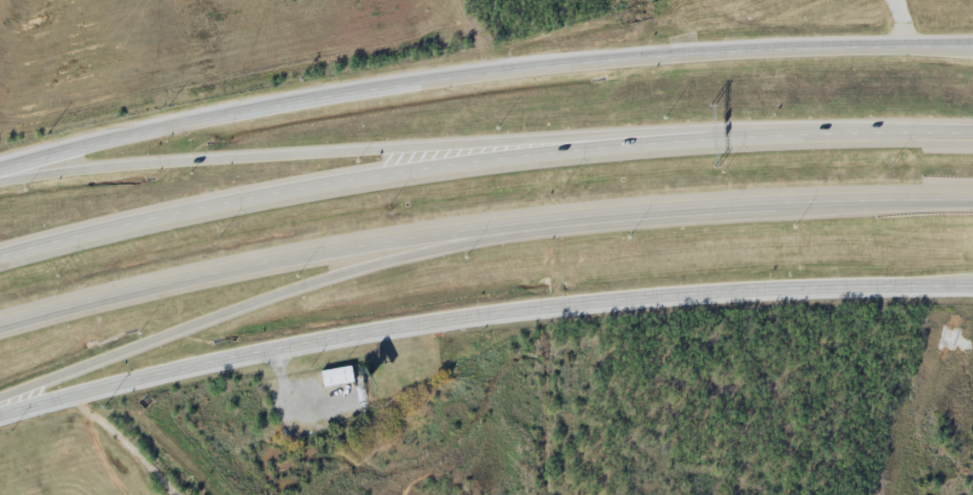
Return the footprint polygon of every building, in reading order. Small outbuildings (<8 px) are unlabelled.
[(322,363),(325,380),(363,374),(360,356),(322,363)]
